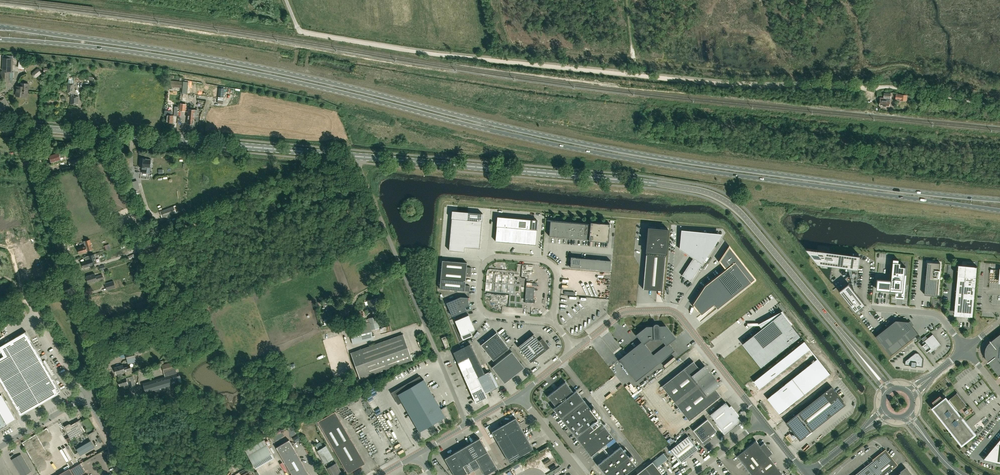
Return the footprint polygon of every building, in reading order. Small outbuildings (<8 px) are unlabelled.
[(13,79),(14,72),(12,72),(13,58),(12,58),(13,56),(3,56),(2,71),(1,71),(1,81),(9,82),(9,80),(12,81),(13,79)] [(36,78),(42,73),(38,68),(32,73),(32,75),(34,77),(36,78)] [(28,93),(28,83),(21,83),(21,86),(17,86),(16,96),(20,96),(21,97),(23,97),(24,96),(25,97),(25,93),(28,93)] [(74,83),(68,83),(67,93),(71,93),(71,96),(70,104),(78,104),(79,96),(74,96),(74,83)] [(890,101),(891,98),(891,93),(884,93),(884,98),(881,97),(880,100),(880,105),(889,106),(890,101)] [(190,125),(191,124),(194,124),(194,116),(197,116),(198,110),(189,109),(188,115),(187,123),(188,123),(190,125)] [(173,115),(171,115),(172,111),(165,110),(165,114),(167,115),(166,122),(167,122),(169,123),(171,122),(173,122),(173,115)] [(59,154),(58,152),(49,155),(52,162),(61,159),(60,157),(65,156),(64,152),(59,154)] [(71,167),(82,164),(80,158),(69,161),(71,167)] [(139,166),(143,167),(142,173),(146,173),(147,167),(150,167),(151,159),(146,158),(140,158),(139,166)] [(129,191),(140,189),(137,180),(127,183),(129,191)] [(162,218),(176,213),(174,206),(160,211),(162,218)] [(451,218),(449,250),(464,252),(464,247),(479,248),(482,221),(483,213),(462,211),(462,212),(452,211),(452,217),(451,217),(451,218)] [(495,241),(536,245),(537,234),(536,234),(538,220),(530,220),(505,217),(498,217),(496,231),(495,241)] [(610,224),(597,222),(590,222),(590,223),(551,219),(549,236),(589,239),(589,240),(608,242),(610,224)] [(665,256),(668,229),(648,227),(646,254),(643,289),(662,290),(665,256)] [(693,257),(682,275),(691,281),(716,243),(717,240),(681,235),(681,238),(680,238),(679,248),(693,257)] [(80,253),(87,251),(87,250),(93,248),(90,239),(84,241),(85,246),(78,248),(80,253)] [(754,279),(729,247),(720,261),(726,269),(705,286),(693,304),(701,314),(714,304),(717,309),(754,279)] [(860,256),(806,249),(818,264),(859,269),(860,256)] [(84,267),(91,265),(91,264),(97,263),(94,254),(85,257),(86,261),(82,262),(84,267)] [(580,268),(581,258),(571,257),(570,267),(580,268)] [(899,262),(899,259),(894,259),(893,262),(892,280),(878,278),(877,290),(896,291),(896,297),(905,298),(906,289),(907,274),(905,274),(906,267),(901,266),(901,262),(899,262)] [(467,263),(442,260),(441,279),(465,281),(466,276),(471,276),(472,268),(467,267),(467,263)] [(938,296),(938,292),(939,278),(940,270),(941,263),(928,262),(927,270),(928,270),(928,276),(926,276),(925,295),(938,296)] [(975,266),(966,266),(965,277),(964,277),(964,278),(964,279),(965,280),(962,311),(971,312),(970,317),(973,317),(977,266),(975,266)] [(95,276),(94,273),(86,276),(89,283),(103,279),(102,274),(95,276)] [(465,285),(465,281),(441,279),(440,289),(470,291),(470,286),(465,285)] [(107,290),(116,287),(114,281),(105,283),(107,290)] [(839,291),(852,306),(856,312),(859,310),(859,309),(861,311),(863,309),(862,307),(866,304),(849,283),(839,291)] [(447,303),(452,317),(467,311),(465,307),(470,305),(469,301),(469,297),(461,297),(447,303)] [(370,311),(378,309),(375,298),(367,300),(370,311)] [(138,310),(148,306),(146,300),(136,304),(138,310)] [(338,319),(342,319),(342,316),(349,315),(349,311),(349,307),(341,308),(341,311),(337,312),(338,319)] [(762,368),(801,336),(782,313),(762,328),(743,344),(762,368)] [(461,336),(475,330),(469,315),(455,321),(461,336)] [(348,327),(353,344),(374,339),(372,333),(372,330),(380,328),(377,316),(368,318),(368,319),(366,319),(366,322),(355,326),(348,327)] [(918,334),(912,326),(909,322),(909,321),(896,320),(876,336),(891,355),(918,334)] [(659,327),(659,326),(658,325),(657,324),(656,324),(655,324),(654,325),(654,326),(653,326),(653,327),(646,327),(637,335),(642,341),(618,360),(636,381),(674,350),(668,343),(675,338),(666,326),(659,327)] [(542,339),(539,341),(534,334),(530,337),(524,330),(512,339),(531,362),(549,348),(542,339)] [(26,332),(0,347),(0,349),(4,356),(0,358),(0,379),(21,415),(62,392),(30,337),(29,337),(26,332)] [(493,360),(509,348),(497,332),(481,345),(493,360)] [(360,378),(412,360),(403,334),(351,353),(360,378)] [(922,346),(927,352),(929,350),(931,352),(941,344),(933,334),(923,342),(924,344),(922,346)] [(988,362),(999,376),(999,375),(999,334),(990,342),(989,343),(988,344),(987,345),(987,346),(986,347),(986,349),(985,350),(985,351),(985,352),(985,353),(985,355),(985,356),(986,357),(986,358),(987,360),(987,361),(988,362)] [(446,348),(450,346),(446,336),(441,338),(446,348)] [(488,372),(485,373),(470,344),(453,352),(476,403),(487,398),(485,394),(496,388),(488,372)] [(141,353),(140,350),(134,351),(125,353),(127,360),(136,358),(135,355),(141,353)] [(505,383),(524,367),(512,351),(492,367),(505,383)] [(916,353),(906,361),(905,365),(922,367),(923,359),(919,353),(916,353)] [(677,367),(681,364),(676,358),(672,362),(677,367)] [(693,361),(662,386),(689,420),(720,396),(712,385),(716,382),(707,371),(703,374),(693,361)] [(147,398),(180,389),(179,385),(180,385),(173,362),(162,365),(165,377),(143,383),(147,398)] [(124,368),(123,365),(115,367),(117,374),(118,374),(119,378),(123,376),(122,372),(131,370),(130,366),(124,368)] [(136,385),(133,376),(126,378),(126,377),(122,378),(122,379),(118,380),(120,386),(124,385),(125,387),(128,386),(127,382),(131,380),(132,386),(136,385)] [(406,389),(398,394),(402,402),(419,432),(441,419),(444,423),(452,419),(446,406),(441,409),(424,379),(422,380),(406,389)] [(573,392),(565,382),(547,396),(555,407),(553,408),(591,456),(613,438),(576,390),(573,392)] [(846,404),(832,386),(786,422),(800,441),(846,404)] [(944,400),(940,395),(933,401),(936,406),(933,408),(961,443),(973,434),(961,419),(963,417),(963,418),(964,417),(961,414),(961,415),(960,415),(956,410),(965,403),(967,405),(957,392),(957,393),(958,395),(949,402),(946,398),(944,400)] [(16,418),(2,394),(0,395),(0,430),(8,425),(7,424),(16,418)] [(717,424),(735,410),(731,405),(729,407),(725,402),(709,414),(717,424)] [(717,424),(725,434),(741,421),(737,417),(739,415),(735,410),(717,424)] [(327,438),(345,428),(335,412),(318,421),(327,438)] [(507,434),(521,427),(515,418),(502,425),(507,434)] [(704,444),(711,439),(709,436),(716,431),(707,419),(693,430),(704,444)] [(69,424),(64,427),(70,436),(66,439),(68,441),(71,439),(85,431),(79,420),(71,425),(71,424),(70,424),(69,424)] [(497,440),(507,434),(502,425),(492,432),(497,440)] [(512,443),(526,435),(521,427),(507,434),(512,443)] [(345,428),(327,438),(333,447),(348,473),(352,471),(353,473),(362,468),(361,466),(365,463),(350,437),(345,428)] [(502,449),(512,443),(507,434),(497,440),(502,449)] [(517,452),(531,444),(526,435),(512,443),(517,452)] [(679,443),(689,456),(698,449),(688,436),(679,443)] [(479,456),(487,451),(480,438),(471,443),(479,456)] [(90,440),(76,448),(80,455),(94,447),(90,440)] [(310,474),(289,440),(276,447),(292,474),(309,474),(310,474)] [(756,440),(736,456),(750,473),(770,458),(768,456),(772,453),(764,442),(760,445),(756,440)] [(983,459),(999,463),(999,440),(983,459)] [(474,459),(475,458),(479,456),(471,443),(466,446),(474,459)] [(507,458),(517,452),(512,443),(502,449),(507,458)] [(680,463),(689,456),(679,443),(670,450),(680,463)] [(256,469),(275,458),(267,444),(248,455),(256,469)] [(517,452),(520,456),(533,448),(531,444),(517,452)] [(325,463),(333,458),(326,446),(317,451),(325,463)] [(470,461),(474,459),(466,446),(462,448),(470,461)] [(636,466),(620,446),(597,464),(606,474),(624,474),(636,466)] [(469,462),(470,461),(462,448),(458,450),(466,464),(469,462)] [(461,466),(463,465),(466,464),(458,450),(454,453),(461,466)] [(886,450),(884,452),(855,474),(883,474),(897,464),(886,450)] [(478,463),(490,456),(487,451),(479,456),(475,458),(478,463)] [(509,462),(520,456),(517,452),(507,458),(509,462)] [(452,472),(461,466),(454,453),(445,458),(452,472)] [(651,474),(663,474),(657,468),(668,459),(663,453),(652,462),(645,468),(651,474)] [(31,472),(21,454),(12,459),(21,474),(25,474),(31,472)] [(486,463),(492,460),(490,456),(478,463),(480,467),(486,463)] [(478,463),(475,458),(474,459),(470,461),(469,462),(474,470),(480,467),(484,474),(487,474),(491,472),(489,469),(486,463),(480,467),(478,463)] [(770,458),(750,473),(752,474),(783,474),(770,458)] [(489,469),(495,465),(492,460),(486,463),(489,469)] [(468,474),(474,470),(469,462),(466,464),(463,465),(467,473),(468,474)] [(69,474),(80,474),(86,472),(81,463),(70,469),(70,468),(66,470),(69,474)] [(336,463),(327,468),(332,474),(343,474),(336,463)] [(467,473),(463,465),(461,466),(452,472),(454,474),(463,474),(467,473)]
